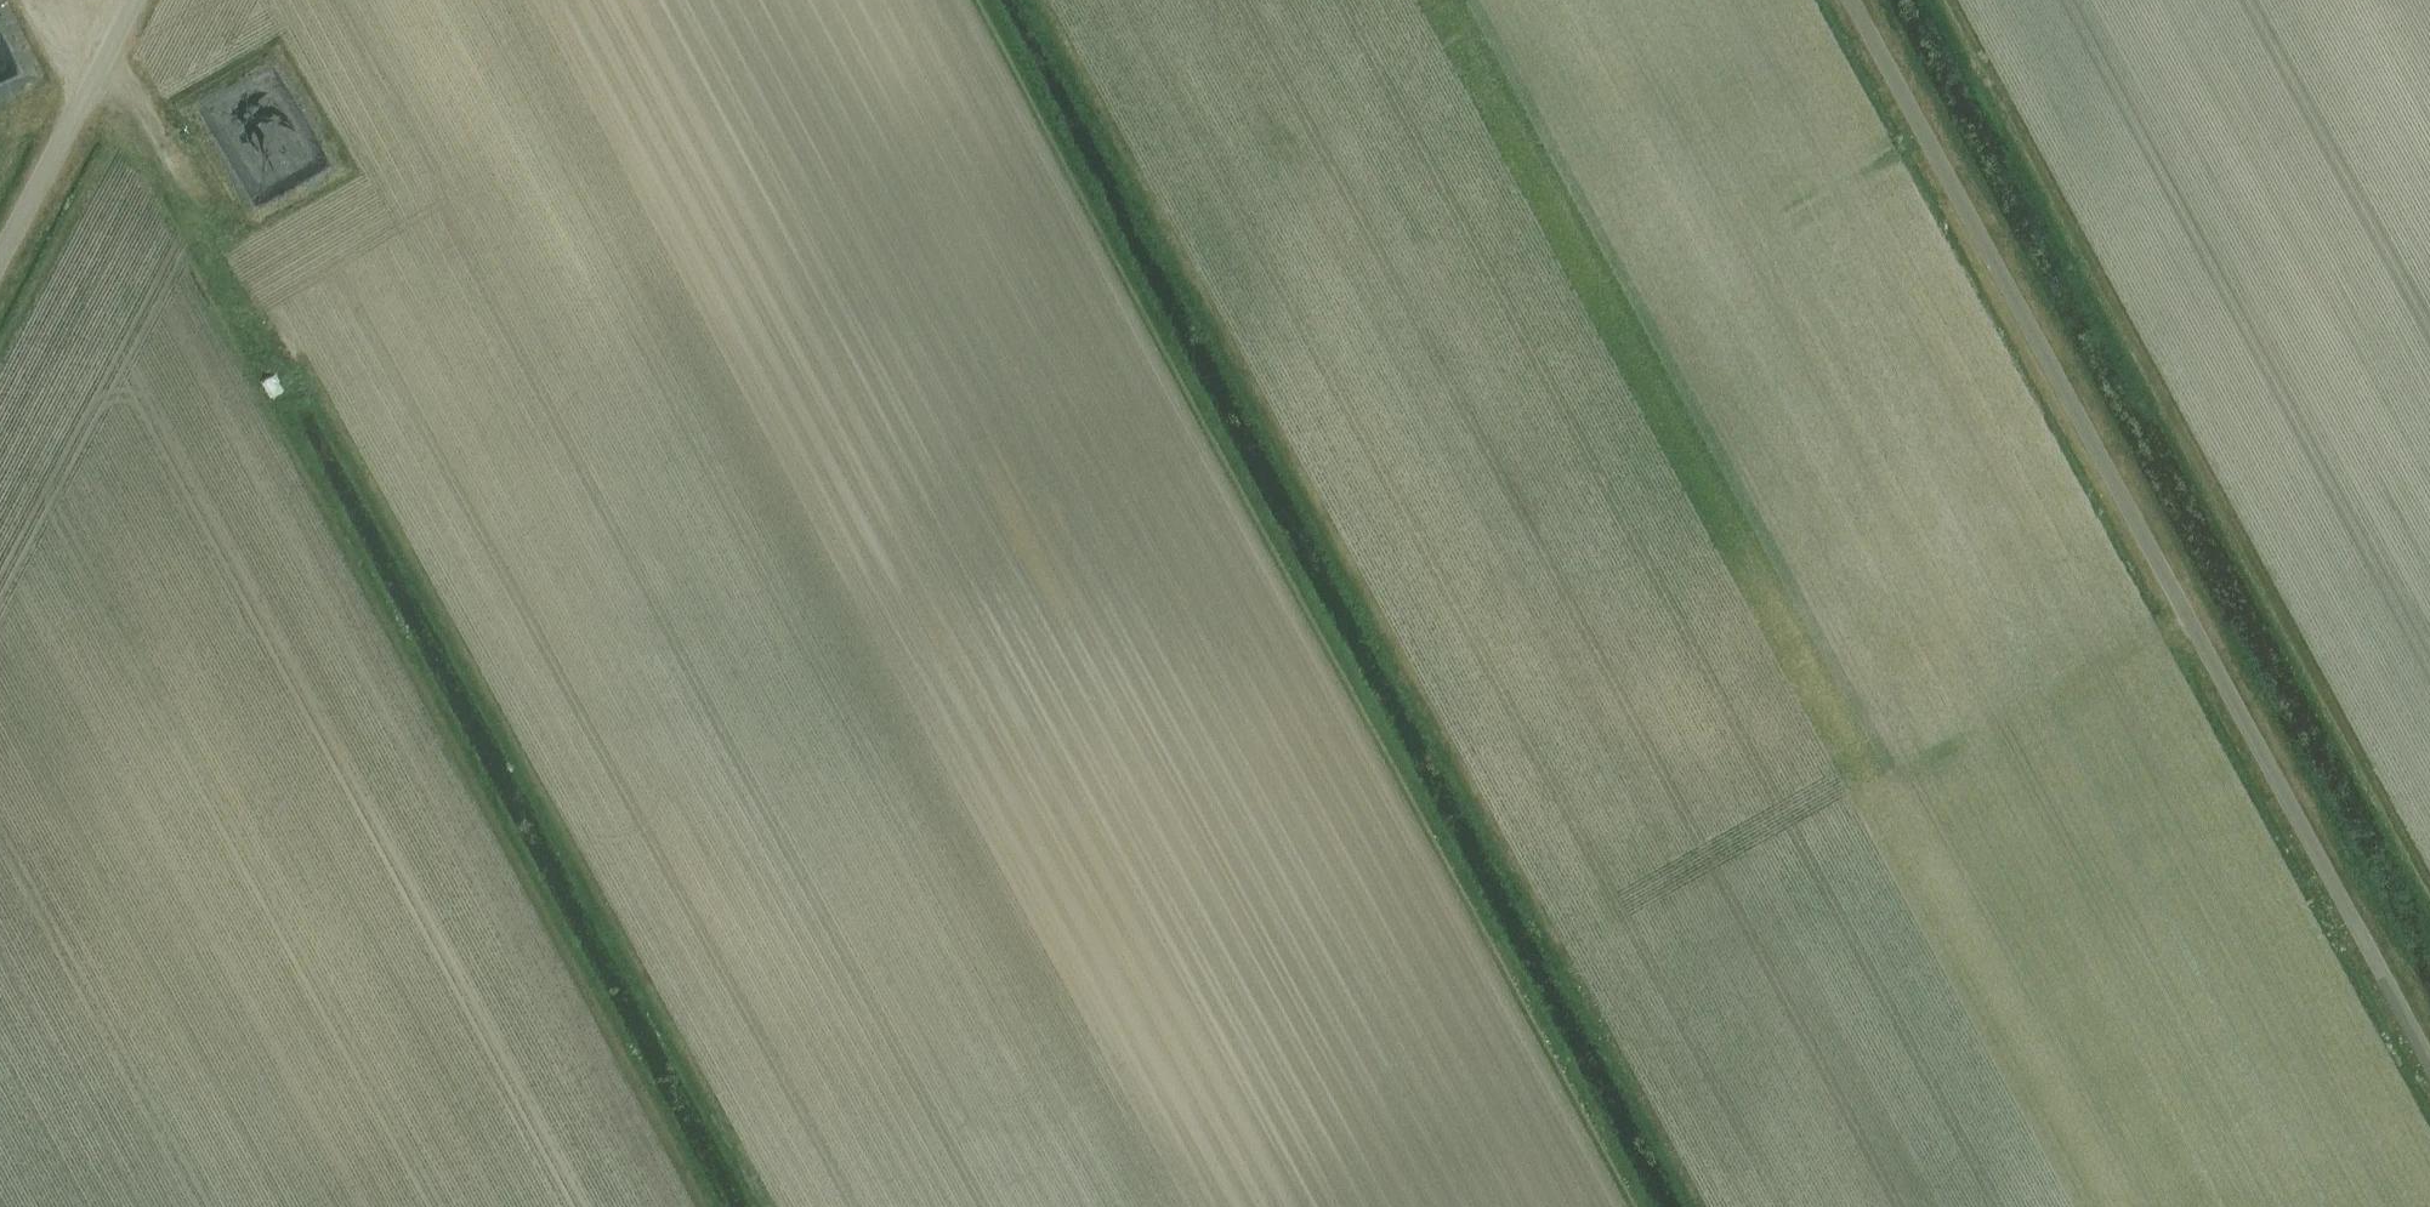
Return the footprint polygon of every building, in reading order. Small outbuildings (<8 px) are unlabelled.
[(259,167),(270,187),(322,157),(296,111),(277,122),(280,128),(264,137),(276,158),(259,167)]
